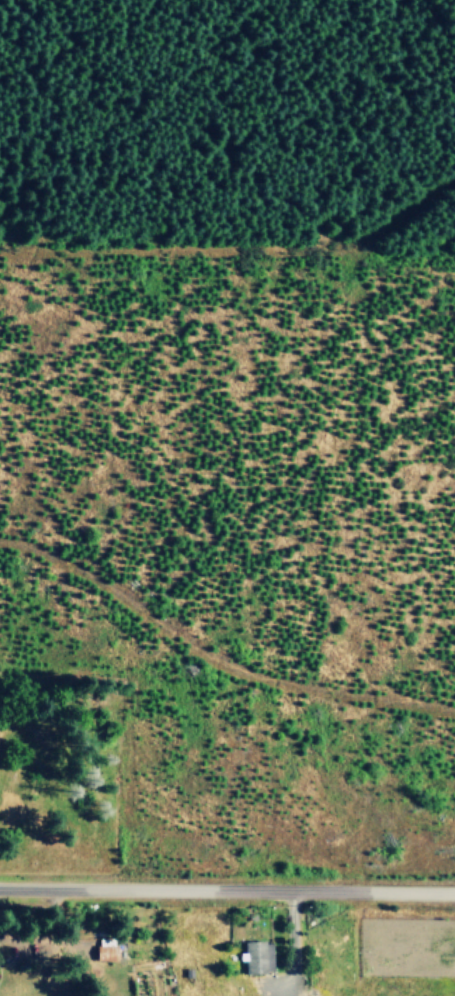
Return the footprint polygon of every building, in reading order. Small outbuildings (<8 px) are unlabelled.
[(115,938),(95,938),(96,961),(115,960),(115,938)] [(271,972),(270,941),(244,941),(244,957),(244,973),(271,972)]
